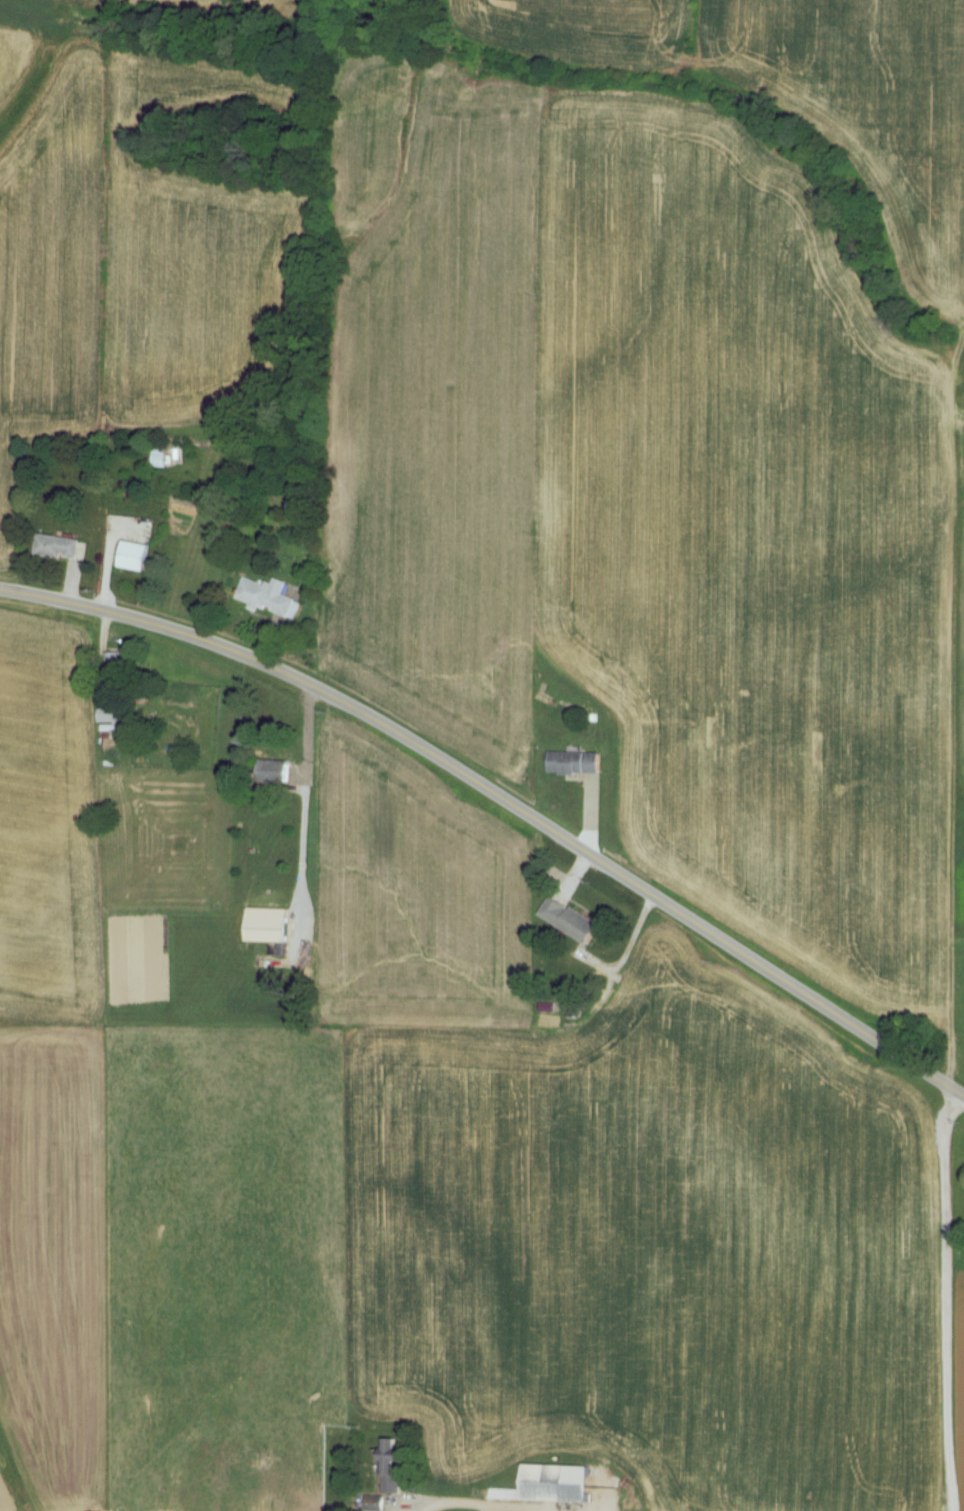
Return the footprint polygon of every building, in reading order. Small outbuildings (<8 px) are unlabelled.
[(154,447),(154,468),(168,468),(168,447),(154,447)] [(40,533),(36,555),(85,563),(88,542),(40,533)] [(151,546),(125,540),(120,567),(146,572),(151,546)] [(289,582),(277,577),(272,587),(247,576),(238,598),(295,621),(303,602),(284,594),(289,582)] [(121,708),(101,708),(101,722),(121,722),(121,708)] [(551,774),(603,774),(603,752),(551,752),(551,774)] [(292,760),(261,760),(261,782),(292,782),(292,760)] [(605,925),(553,895),(541,916),(593,946),(605,925)] [(291,916),(248,916),(248,942),(291,942),(291,916)] [(406,1439),(387,1439),(386,1494),(406,1494),(406,1439)] [(594,1467),(525,1465),(525,1501),(593,1502),(594,1467)]
